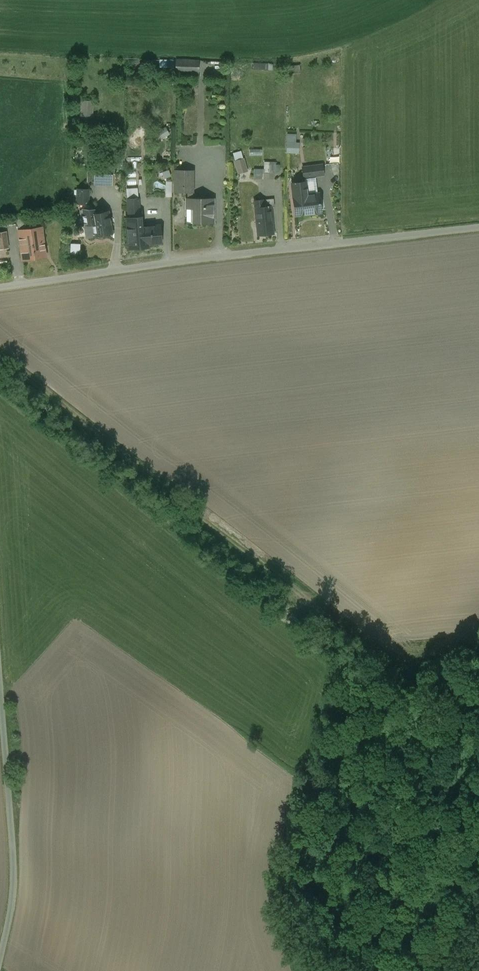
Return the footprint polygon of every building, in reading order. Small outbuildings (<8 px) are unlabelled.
[(199,73),(199,58),(176,58),(176,73),(199,73)] [(160,69),(174,70),(174,59),(161,59),(160,69)] [(93,100),(81,100),(82,116),(94,115),(93,100)] [(163,138),(171,134),(166,126),(159,130),(163,138)] [(297,142),(297,133),(288,133),(287,152),(300,153),(300,142),(297,142)] [(243,150),(233,152),(238,173),(248,171),(243,150)] [(265,162),(265,168),(254,168),(254,178),(264,178),(264,172),(280,172),(280,162),(265,162)] [(304,178),(315,177),(324,176),(322,165),(302,167),(304,178)] [(193,171),(175,170),(175,193),(187,193),(187,199),(193,199),(193,171)] [(112,173),(95,172),(95,185),(111,185),(112,173)] [(315,177),(304,178),(305,182),(292,184),(295,216),(321,213),(319,194),(317,194),(315,177)] [(89,190),(77,189),(77,209),(82,209),(88,210),(89,190)] [(138,199),(127,200),(129,219),(127,219),(128,229),(127,229),(129,249),(142,248),(142,245),(161,243),(159,226),(141,227),(138,199)] [(193,199),(187,199),(187,209),(194,209),(194,223),(213,223),(213,199),(193,199)] [(254,201),(255,208),(271,207),(274,207),(274,199),(254,201)] [(271,207),(255,208),(258,235),(274,233),(271,207)] [(88,210),(82,209),(86,237),(112,233),(108,212),(96,214),(95,210),(88,210)] [(17,223),(18,230),(28,228),(27,221),(17,223)] [(18,230),(22,261),(46,257),(42,227),(28,228),(18,230)] [(0,232),(0,250),(8,248),(6,232),(0,232)] [(292,613),(287,618),(291,622),(296,616),(292,613)]
